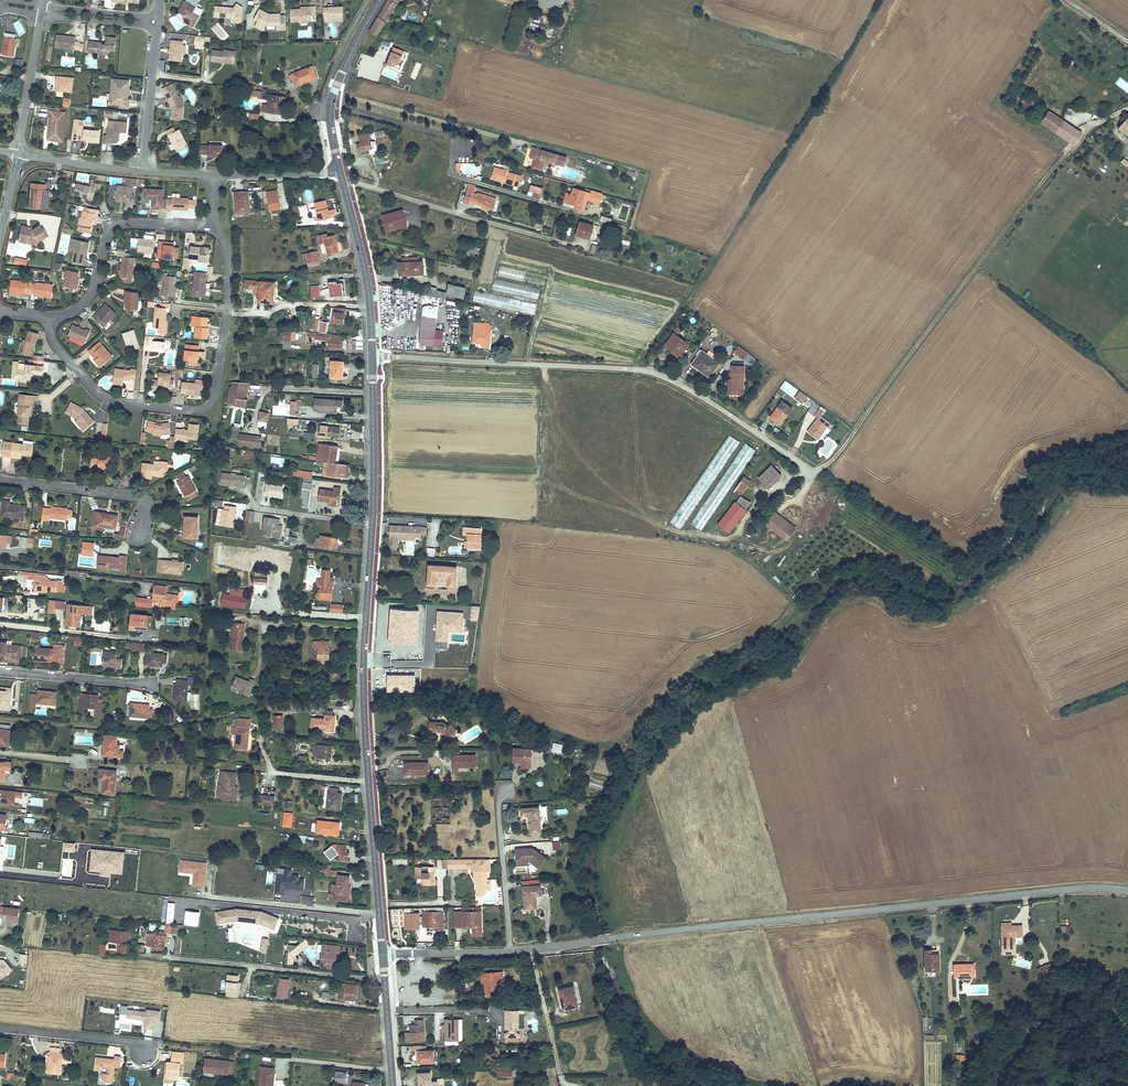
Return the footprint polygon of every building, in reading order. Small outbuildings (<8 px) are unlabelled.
[(194,5),(197,0),(185,0),(183,0),(179,8),(181,13),(182,13),(185,12),(187,16),(184,21),(192,26),(199,14),(192,11),(194,5)] [(383,8),(390,13),(398,0),(387,0),(383,8)] [(533,3),(563,10),(566,0),(534,0),(533,3)] [(212,4),(211,14),(226,16),(234,21),(238,18),(239,5),(233,1),(230,6),(212,4)] [(321,7),(321,17),(326,17),(326,18),(340,18),(340,4),(325,5),(325,7),(321,7)] [(250,19),(254,21),(259,10),(267,13),(267,11),(255,6),(250,19)] [(303,8),(288,9),(288,20),(307,19),(307,15),(313,15),(313,6),(304,6),(303,8)] [(368,31),(376,36),(388,17),(390,13),(383,8),(368,31)] [(259,10),(254,21),(253,25),(261,28),(263,22),(278,21),(278,11),(267,11),(267,13),(259,10)] [(19,20),(13,23),(19,35),(25,32),(19,20)] [(362,43),(359,49),(371,52),(376,36),(368,31),(366,35),(362,43)] [(55,34),(53,45),(73,47),(74,36),(67,35),(67,37),(62,36),(62,35),(55,34)] [(92,41),(91,52),(107,53),(107,48),(114,49),(115,36),(104,35),(104,42),(92,41)] [(12,48),(14,40),(4,38),(1,55),(12,57),(14,48),(12,48)] [(180,60),(181,55),(182,47),(182,40),(171,39),(168,59),(180,60)] [(399,68),(401,64),(399,63),(404,50),(393,46),(386,63),(399,68)] [(222,49),(211,48),(210,59),(221,60),(221,57),(233,59),(234,49),(222,48),(222,49)] [(311,64),(291,71),(295,82),(314,76),(311,64)] [(55,75),(54,88),(70,90),(72,77),(55,75)] [(111,77),(109,90),(112,90),(111,97),(118,98),(118,102),(118,105),(127,106),(128,98),(126,97),(126,94),(124,94),(125,88),(127,88),(127,79),(111,77)] [(112,90),(109,90),(108,100),(118,102),(118,98),(111,97),(112,90)] [(167,94),(169,99),(171,98),(174,104),(173,107),(172,107),(171,117),(183,118),(184,105),(178,90),(167,94)] [(259,109),(266,110),(269,92),(261,91),(260,98),(259,99),(258,101),(259,102),(259,109)] [(269,92),(266,110),(281,111),(284,93),(269,92)] [(49,109),(47,127),(49,127),(48,134),(50,135),(50,139),(61,140),(64,110),(49,109)] [(1054,132),(1062,121),(1048,111),(1040,122),(1054,132)] [(1118,128),(1127,135),(1127,115),(1118,128)] [(75,140),(75,138),(89,139),(89,142),(97,143),(98,130),(81,128),(82,123),(78,123),(78,120),(72,119),(70,139),(75,140)] [(106,133),(105,141),(113,141),(117,139),(117,135),(115,133),(119,130),(124,131),(125,121),(113,120),(112,126),(107,126),(106,133)] [(1076,130),(1062,121),(1054,132),(1068,141),(1076,130)] [(166,134),(168,138),(170,137),(175,148),(184,143),(178,129),(174,131),(172,127),(169,128),(171,132),(166,134)] [(1074,142),(1081,133),(1076,130),(1068,141),(1071,143),(1072,141),(1074,142)] [(359,142),(355,143),(355,146),(359,146),(361,154),(369,153),(368,149),(371,148),(368,134),(358,135),(359,142)] [(207,146),(199,146),(199,155),(206,155),(206,156),(220,157),(221,146),(207,145),(207,146)] [(533,149),(530,159),(535,160),(533,168),(542,171),(545,159),(554,162),(554,164),(565,167),(567,159),(533,149)] [(379,156),(372,157),(373,165),(381,164),(379,156)] [(491,180),(496,181),(497,178),(505,180),(505,184),(513,187),(516,177),(508,175),(508,173),(494,169),(491,180)] [(626,176),(636,178),(637,172),(627,170),(626,176)] [(29,207),(43,208),(45,190),(45,185),(31,183),(29,207)] [(74,196),(81,198),(93,200),(95,189),(99,190),(100,185),(89,183),(88,187),(84,186),(76,185),(74,196)] [(530,184),(528,191),(541,193),(543,187),(530,184)] [(474,187),(469,185),(465,201),(471,203),(470,205),(475,206),(475,204),(486,207),(489,196),(478,193),(477,196),(473,195),(474,187)] [(115,196),(114,196),(114,201),(120,202),(120,200),(122,200),(123,202),(124,202),(124,205),(129,205),(130,188),(114,187),(114,192),(115,192),(115,196)] [(142,189),(141,196),(150,196),(150,199),(149,208),(160,208),(161,189),(142,189)] [(276,191),(266,192),(268,210),(278,208),(276,191)] [(601,206),(605,194),(593,191),(591,196),(574,191),(573,197),(567,196),(565,205),(573,207),(573,206),(575,207),(574,210),(585,213),(588,203),(601,206)] [(247,194),(232,194),(233,215),(248,214),(247,194)] [(325,199),(314,201),(317,218),(329,216),(325,199)] [(165,201),(164,211),(169,211),(169,210),(185,210),(186,200),(178,200),(170,200),(169,200),(169,201),(165,201)] [(304,204),(296,206),(298,215),(306,214),(304,204)] [(88,212),(84,211),(82,219),(80,219),(77,232),(91,235),(92,229),(90,229),(91,225),(91,221),(94,222),(96,210),(89,209),(88,212)] [(401,210),(381,215),(385,231),(405,227),(401,210)] [(70,229),(67,225),(64,223),(62,222),(60,233),(70,235),(70,229)] [(25,231),(25,228),(18,226),(16,242),(25,244),(26,240),(32,241),(36,242),(37,242),(43,238),(42,236),(46,233),(43,228),(41,229),(38,224),(29,231),(25,231)] [(581,224),(577,235),(584,237),(583,240),(585,241),(585,239),(590,240),(593,228),(581,224)] [(326,232),(318,233),(320,242),(324,241),(327,255),(333,254),(332,252),(338,251),(334,233),(326,234),(326,232)] [(74,239),(71,252),(73,252),(71,261),(83,264),(84,258),(85,253),(82,253),(83,249),(86,250),(87,242),(74,239)] [(152,253),(153,240),(137,239),(136,251),(152,253)] [(497,259),(501,242),(489,239),(485,256),(497,259)] [(163,245),(163,242),(158,241),(156,257),(170,259),(172,245),(163,245)] [(592,243),(589,252),(595,254),(598,246),(592,243)] [(198,249),(198,247),(189,246),(188,258),(196,259),(195,262),(205,263),(206,250),(198,249)] [(312,251),(302,252),(303,262),(314,261),(312,251)] [(125,261),(121,261),(121,270),(120,277),(124,277),(131,278),(133,258),(125,257),(125,261)] [(403,262),(399,262),(400,276),(423,274),(422,261),(418,262),(417,257),(402,258),(403,262)] [(25,268),(27,262),(15,260),(14,266),(25,268)] [(66,270),(63,287),(66,288),(66,291),(71,292),(72,289),(75,290),(76,285),(75,284),(77,272),(66,270)] [(205,272),(194,271),(191,295),(203,296),(205,272)] [(162,274),(160,294),(175,296),(175,291),(173,291),(175,275),(162,274)] [(25,297),(30,298),(30,294),(31,284),(31,282),(10,281),(8,296),(25,297)] [(252,289),(252,293),(258,294),(258,302),(271,303),(272,284),(253,282),(243,281),(242,289),(252,289)] [(335,282),(328,283),(330,297),(343,296),(342,283),(335,284),(335,282)] [(31,284),(30,294),(35,294),(45,295),(45,298),(51,299),(52,285),(36,283),(35,285),(31,284)] [(447,283),(445,292),(461,296),(463,286),(447,283)] [(317,285),(309,286),(310,297),(318,296),(317,285)] [(522,289),(522,297),(539,298),(540,288),(520,286),(519,289),(522,289)] [(125,300),(124,308),(136,310),(137,302),(135,301),(137,292),(125,290),(123,300),(125,300)] [(474,292),(472,303),(520,311),(522,300),(474,292)] [(98,312),(94,316),(104,326),(118,313),(109,303),(99,313),(98,312)] [(168,307),(160,306),(155,306),(153,327),(157,328),(164,328),(165,320),(166,312),(168,312),(168,307)] [(393,306),(381,307),(381,312),(385,311),(386,318),(393,318),(393,306)] [(344,307),(337,307),(336,311),(333,311),(332,322),(342,322),(342,316),(344,316),(344,307)] [(434,314),(421,314),(421,343),(443,343),(443,328),(435,328),(434,314)] [(195,315),(194,326),(195,326),(195,337),(207,338),(208,328),(205,328),(206,324),(206,316),(195,315)] [(472,322),(471,342),(489,343),(490,323),(472,322)] [(72,325),(68,335),(85,343),(90,331),(85,329),(85,331),(72,325)] [(121,334),(125,346),(132,344),(134,350),(139,349),(133,330),(121,334)] [(291,340),(295,340),(295,330),(283,330),(283,348),(291,348),(291,340)] [(24,340),(22,345),(25,346),(22,353),(31,356),(33,348),(34,344),(36,344),(39,334),(29,331),(26,340),(24,340)] [(318,332),(317,332),(316,338),(328,339),(328,341),(330,341),(330,344),(331,345),(331,346),(340,347),(341,335),(331,334),(331,333),(326,332),(318,332)] [(674,333),(665,344),(680,356),(689,344),(674,333)] [(149,341),(148,349),(163,350),(164,342),(149,341)] [(89,352),(92,356),(96,353),(100,358),(97,361),(96,362),(101,368),(114,357),(100,342),(89,352)] [(185,344),(184,359),(188,359),(188,363),(196,364),(196,356),(204,356),(204,351),(197,350),(197,345),(185,344)] [(740,346),(735,352),(744,359),(749,353),(740,346)] [(703,350),(692,364),(698,368),(700,366),(712,375),(720,363),(703,350)] [(14,362),(13,376),(18,376),(18,379),(21,379),(28,380),(28,377),(32,377),(33,372),(31,372),(31,370),(43,371),(44,361),(43,361),(34,360),(34,365),(20,363),(14,362)] [(329,361),(328,377),(339,377),(339,361),(329,361)] [(732,366),(731,382),(731,391),(740,391),(740,395),(744,395),(744,391),(742,391),(742,386),(744,386),(745,366),(732,366)] [(131,378),(135,379),(136,369),(131,369),(131,370),(116,369),(114,384),(124,384),(124,380),(130,380),(131,378)] [(158,384),(164,385),(168,385),(168,387),(173,387),(174,379),(170,379),(170,373),(159,372),(158,384)] [(182,382),(181,392),(187,392),(187,394),(202,395),(203,384),(182,382)] [(245,383),(229,382),(229,387),(228,387),(227,399),(229,399),(229,397),(234,397),(234,403),(245,404),(245,398),(239,397),(239,395),(244,395),(245,383)] [(731,391),(731,382),(727,382),(727,395),(740,395),(740,391),(731,391)] [(783,388),(790,392),(794,386),(786,382),(783,388)] [(794,397),(802,404),(808,397),(800,390),(794,397)] [(177,403),(184,404),(185,393),(181,393),(180,396),(177,396),(177,403)] [(26,403),(20,402),(19,415),(20,415),(19,424),(30,425),(31,416),(32,407),(34,408),(34,400),(26,399),(26,403)] [(343,400),(314,399),(314,410),(336,410),(336,407),(343,407),(343,400)] [(292,401),(291,415),(298,415),(299,406),(303,406),(303,402),(292,401)] [(782,401),(769,417),(780,426),(793,410),(782,401)] [(77,418),(78,419),(83,425),(82,426),(85,430),(96,421),(88,413),(87,413),(84,411),(85,409),(72,403),(67,413),(77,418)] [(811,406),(806,412),(812,416),(816,410),(811,406)] [(274,407),(273,416),(287,417),(287,407),(274,407)] [(267,428),(268,412),(258,411),(257,427),(267,428)] [(817,441),(825,429),(829,425),(817,417),(805,433),(817,441)] [(150,421),(146,431),(154,434),(156,431),(160,432),(161,436),(171,434),(168,423),(159,425),(157,424),(150,421)] [(189,429),(176,428),(175,436),(180,437),(185,437),(198,438),(199,424),(190,423),(189,429)] [(321,425),(321,429),(328,430),(327,435),(339,436),(340,426),(321,425)] [(260,448),(261,436),(239,433),(238,445),(260,448)] [(726,433),(673,524),(684,531),(737,439),(726,433)] [(704,532),(753,447),(742,441),(693,525),(704,532)] [(6,443),(4,456),(22,458),(23,455),(32,456),(33,446),(28,445),(6,443)] [(324,443),(322,460),(329,461),(336,462),(338,444),(324,443)] [(92,452),(92,459),(99,459),(98,468),(112,469),(113,456),(99,455),(100,453),(92,452)] [(336,462),(329,461),(328,473),(345,475),(346,470),(345,469),(346,463),(336,462)] [(777,470),(768,461),(756,473),(756,474),(764,483),(759,487),(765,493),(784,473),(778,468),(777,470)] [(143,462),(142,476),(150,476),(151,474),(162,474),(163,464),(143,462)] [(293,476),(312,478),(313,471),(293,469),(293,476)] [(221,483),(230,484),(230,483),(240,484),(240,486),(245,486),(246,475),(223,472),(221,483)] [(189,474),(178,480),(185,495),(190,492),(192,496),(199,492),(189,474)] [(751,481),(743,476),(736,487),(743,492),(751,481)] [(301,495),(301,498),(303,498),(303,506),(309,506),(311,482),(304,481),(303,495),(301,495)] [(270,487),(266,486),(265,495),(269,495),(269,493),(282,495),(284,485),(270,483),(270,487)] [(320,489),(319,496),(324,496),(324,501),(329,501),(329,505),(336,506),(337,495),(340,495),(340,487),(334,486),(334,490),(320,489)] [(737,503),(746,511),(750,502),(740,496),(737,503)] [(3,500),(2,514),(25,516),(26,505),(14,504),(14,507),(10,507),(10,500),(3,500)] [(737,503),(735,502),(717,525),(729,533),(746,511),(737,503)] [(225,504),(225,509),(234,510),(233,517),(235,518),(236,505),(225,504)] [(44,508),(42,519),(51,520),(51,518),(69,519),(69,517),(74,517),(74,510),(70,510),(70,508),(53,507),(53,509),(44,508)] [(222,508),(221,517),(233,519),(233,517),(234,510),(225,509),(222,508)] [(253,522),(255,511),(247,510),(245,520),(253,522)] [(95,511),(92,527),(97,529),(97,525),(116,529),(118,516),(110,514),(109,516),(100,514),(100,512),(95,511)] [(796,527),(775,511),(765,523),(786,539),(796,527)] [(185,514),(184,527),(186,527),(185,538),(196,539),(198,516),(185,514)] [(233,519),(221,517),(220,524),(234,526),(234,521),(233,521),(233,519)] [(265,517),(263,530),(267,530),(267,535),(280,537),(281,525),(279,525),(275,524),(276,518),(265,517)] [(39,533),(40,530),(33,530),(34,524),(31,524),(30,532),(39,533)] [(398,525),(398,538),(414,539),(414,534),(421,535),(422,527),(398,525)] [(467,547),(479,548),(481,526),(464,525),(464,533),(468,534),(467,547)] [(125,539),(126,526),(120,526),(120,533),(115,533),(114,538),(125,539)] [(289,536),(290,528),(285,527),(283,541),(289,541),(289,545),(296,546),(297,537),(289,536)] [(316,537),(315,544),(330,545),(336,546),(337,536),(320,534),(320,537),(316,537)] [(0,547),(0,545),(8,545),(8,535),(0,535),(0,547)] [(20,547),(22,547),(29,547),(29,538),(23,537),(21,537),(20,547)] [(80,554),(92,556),(95,542),(83,540),(80,554)] [(100,555),(99,565),(120,567),(120,569),(126,570),(127,556),(121,555),(121,557),(100,555)] [(166,561),(165,571),(183,572),(184,562),(166,561)] [(429,568),(429,582),(436,582),(436,580),(450,580),(450,583),(457,583),(457,569),(429,568)] [(322,569),(321,579),(330,580),(331,570),(322,569)] [(36,574),(29,573),(28,579),(39,580),(39,584),(35,584),(35,590),(59,592),(59,587),(58,586),(58,582),(45,581),(45,576),(36,576),(36,574)] [(321,579),(317,579),(315,599),(332,601),(334,581),(330,580),(321,579)] [(178,595),(166,594),(167,586),(153,585),(152,599),(135,597),(134,606),(151,608),(152,608),(164,609),(177,611),(178,595)] [(78,613),(88,614),(89,606),(67,604),(66,626),(77,627),(78,613)] [(343,604),(330,604),(330,613),(343,613),(343,604)] [(480,605),(472,605),(470,621),(478,621),(480,605)] [(419,609),(390,607),(388,644),(418,646),(419,609)] [(463,611),(436,610),(435,641),(448,642),(449,631),(462,632),(463,611)] [(131,613),(130,628),(146,630),(147,615),(131,613)] [(188,626),(189,618),(180,617),(179,626),(188,626)] [(235,639),(232,638),(231,650),(244,651),(246,623),(233,622),(232,629),(235,629),(235,639)] [(30,642),(39,642),(39,632),(31,631),(30,642)] [(83,638),(75,637),(74,645),(82,646),(83,638)] [(317,662),(328,662),(329,641),(312,640),(312,645),(318,645),(317,662)] [(6,657),(6,660),(20,661),(21,646),(6,645),(5,642),(0,642),(0,656),(6,657)] [(136,642),(125,642),(125,649),(135,651),(136,642)] [(136,642),(135,651),(144,651),(144,648),(147,648),(147,644),(136,642)] [(42,661),(56,662),(56,658),(62,659),(62,652),(64,652),(64,648),(59,647),(59,649),(43,648),(42,661)] [(102,651),(100,665),(114,666),(114,668),(118,669),(119,660),(115,660),(115,652),(102,651)] [(145,653),(145,665),(159,666),(160,662),(165,662),(165,655),(162,655),(162,654),(145,653)] [(376,667),(391,667),(391,653),(376,653),(376,667)] [(0,656),(0,664),(6,664),(6,663),(20,665),(20,661),(6,660),(6,657),(0,656)] [(234,678),(231,688),(239,690),(238,694),(248,697),(253,681),(248,680),(247,682),(234,678)] [(179,685),(177,685),(174,685),(173,701),(185,702),(186,685),(191,685),(191,682),(179,681),(179,685)] [(9,710),(11,687),(0,686),(0,709),(9,710)] [(33,694),(32,701),(37,702),(37,704),(53,705),(54,692),(40,691),(40,695),(33,694)] [(96,704),(96,700),(97,696),(78,694),(76,714),(80,714),(81,708),(93,709),(93,713),(100,714),(100,709),(101,705),(99,704),(96,704)] [(131,702),(130,714),(147,717),(147,716),(152,717),(153,709),(148,708),(148,704),(131,702)] [(324,718),(311,717),(311,726),(321,727),(323,727),(323,729),(333,729),(333,722),(331,722),(332,710),(325,710),(324,718)] [(281,714),(272,716),(273,727),(283,726),(281,714)] [(234,727),(233,733),(237,734),(236,748),(248,750),(250,729),(251,720),(240,719),(239,728),(234,727)] [(442,724),(428,725),(428,730),(430,730),(430,735),(436,735),(436,733),(438,733),(438,735),(442,735),(449,742),(457,733),(449,726),(447,729),(442,724)] [(8,746),(9,737),(10,726),(0,725),(0,746),(8,746)] [(121,757),(122,746),(115,745),(116,737),(103,736),(102,745),(104,745),(103,755),(110,756),(121,757)] [(317,744),(315,761),(323,761),(323,757),(332,757),(333,745),(317,744)] [(556,744),(555,752),(564,753),(565,745),(556,744)] [(514,747),(514,760),(523,761),(523,763),(532,764),(532,747),(514,747)] [(475,756),(453,757),(453,769),(475,768),(475,756)] [(4,779),(5,769),(11,770),(12,763),(0,762),(0,779),(4,779)] [(426,763),(403,765),(404,776),(427,775),(426,763)] [(99,769),(98,780),(103,780),(102,792),(113,793),(115,770),(99,769)] [(223,771),(221,790),(232,792),(234,791),(235,790),(235,789),(234,787),(232,785),(233,772),(223,771)] [(329,791),(327,808),(340,809),(340,803),(339,803),(340,792),(338,792),(338,787),(330,787),(330,791),(329,791)] [(15,803),(16,792),(0,790),(0,802),(15,803)] [(274,806),(275,795),(258,794),(258,804),(274,806)] [(548,806),(532,807),(533,815),(537,815),(539,833),(550,832),(548,806)] [(443,809),(436,809),(437,823),(445,823),(445,817),(443,818),(443,809)] [(328,820),(327,834),(338,835),(339,829),(337,829),(337,821),(328,820)] [(552,842),(553,850),(561,849),(560,840),(552,842)] [(63,841),(62,851),(75,852),(75,842),(63,841)] [(335,845),(334,849),(339,850),(338,860),(348,861),(349,852),(346,852),(346,846),(335,845)] [(111,873),(123,874),(124,851),(91,848),(89,871),(100,872),(99,876),(110,877),(111,873)] [(530,848),(517,849),(518,860),(530,860),(540,867),(547,857),(534,848),(533,849),(530,849),(530,848)] [(447,859),(447,868),(471,867),(471,873),(474,873),(475,881),(477,881),(477,895),(482,895),(487,889),(486,872),(490,872),(489,863),(489,858),(486,858),(447,859)] [(205,886),(207,861),(180,859),(178,875),(190,876),(189,885),(205,886)] [(447,859),(438,859),(438,868),(447,868),(447,859)] [(428,877),(427,866),(414,866),(415,878),(420,878),(421,885),(433,885),(432,877),(428,877)] [(286,894),(287,888),(304,889),(305,878),(300,878),(300,874),(292,874),(293,868),(284,867),(283,873),(276,872),(275,894),(286,894)] [(330,898),(340,899),(340,893),(350,894),(351,889),(346,888),(346,886),(348,886),(349,875),(338,874),(337,892),(330,892),(330,898)] [(542,884),(524,886),(527,909),(538,908),(537,895),(543,894),(542,884)] [(7,907),(6,915),(16,916),(16,908),(7,907)] [(522,915),(520,907),(513,909),(516,917),(522,915)] [(285,919),(268,912),(261,912),(261,913),(257,913),(258,911),(241,910),(220,913),(222,924),(241,921),(264,923),(281,929),(285,919)] [(443,911),(424,912),(425,926),(437,926),(438,929),(444,929),(443,911)] [(483,911),(462,912),(463,926),(478,926),(478,929),(483,929),(483,911)] [(420,912),(404,913),(405,929),(420,929),(420,912)] [(1001,926),(1002,937),(1002,945),(1014,945),(1014,937),(1022,937),(1022,925),(1011,925),(1011,921),(1001,922),(1001,926)] [(1071,927),(1060,926),(1060,935),(1070,936),(1071,927)] [(109,942),(118,942),(121,943),(120,951),(127,952),(128,943),(126,943),(127,938),(127,932),(128,930),(110,929),(109,942)] [(148,932),(147,945),(164,947),(166,934),(148,932)] [(259,952),(266,953),(269,938),(262,937),(259,952)] [(285,963),(293,963),(294,950),(307,950),(308,938),(299,938),(299,945),(286,944),(285,963)] [(99,939),(97,954),(105,955),(106,944),(101,944),(101,939),(99,939)] [(335,966),(336,958),(333,958),(334,949),(337,950),(337,945),(323,943),(321,964),(335,966)] [(363,971),(360,950),(347,952),(351,973),(363,971)] [(940,953),(933,954),(932,950),(925,950),(925,954),(926,971),(940,971),(940,953)] [(27,964),(27,954),(19,953),(19,963),(27,964)] [(1,976),(9,970),(2,960),(0,960),(0,976),(1,976)] [(1053,972),(1050,963),(1040,967),(1043,976),(1053,972)] [(955,977),(975,977),(975,964),(955,964),(955,977)] [(224,990),(225,990),(236,991),(238,991),(238,987),(236,987),(236,981),(237,974),(225,973),(224,990)] [(497,973),(485,973),(486,994),(498,994),(497,973)] [(289,979),(278,978),(276,998),(288,998),(289,979)] [(339,1000),(343,1001),(344,999),(354,1000),(356,985),(340,983),(339,1000)] [(577,986),(562,989),(566,1010),(572,1008),(571,1006),(581,1004),(577,986)] [(153,1029),(154,1021),(159,1022),(160,1013),(160,1011),(146,1009),(146,1012),(128,1009),(128,1006),(122,1006),(121,1013),(127,1014),(126,1018),(142,1020),(141,1028),(153,1029)] [(517,1010),(504,1011),(505,1037),(519,1037),(519,1028),(518,1028),(517,1010)] [(409,1025),(410,1042),(424,1041),(423,1019),(415,1020),(415,1024),(409,1025)] [(456,1021),(444,1021),(444,1042),(457,1042),(456,1021)] [(426,1047),(412,1047),(412,1052),(418,1053),(418,1057),(420,1058),(420,1063),(434,1062),(434,1051),(426,1050),(426,1047)] [(181,1062),(183,1051),(172,1050),(171,1061),(167,1061),(165,1081),(171,1082),(171,1077),(177,1078),(179,1062),(181,1062)] [(48,1056),(47,1072),(60,1072),(61,1057),(60,1057),(60,1052),(50,1051),(50,1056),(48,1056)] [(95,1058),(95,1069),(100,1070),(100,1065),(108,1066),(108,1073),(103,1073),(103,1078),(113,1079),(114,1066),(119,1066),(120,1056),(115,1056),(115,1059),(95,1058)] [(206,1059),(204,1071),(228,1074),(229,1061),(206,1059)] [(259,1085),(272,1085),(273,1067),(261,1066),(259,1085)] [(515,1068),(497,1068),(496,1076),(515,1077),(515,1068)] [(338,1070),(335,1080),(345,1082),(348,1073),(338,1070)] [(419,1073),(419,1085),(437,1085),(437,1081),(431,1081),(431,1073),(419,1073)]
